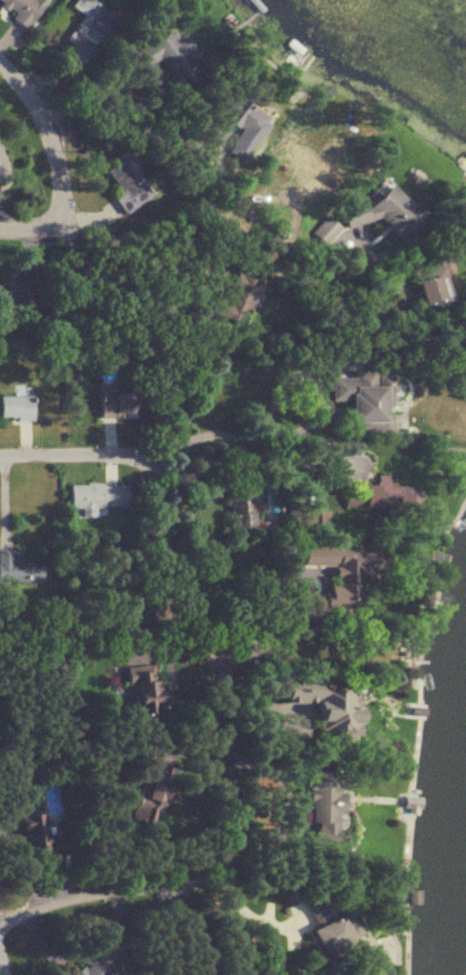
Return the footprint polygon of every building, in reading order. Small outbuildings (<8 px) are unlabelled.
[(41,0),(0,0),(0,10),(27,26),(43,1),(41,0)] [(74,44),(67,56),(81,64),(112,16),(87,0),(71,0),(67,6),(80,15),(65,38),(74,44)] [(131,52),(142,69),(155,60),(175,91),(201,74),(177,36),(173,38),(167,30),(131,52)] [(268,121),(225,92),(212,111),(239,129),(231,142),(247,153),(268,121)] [(108,160),(112,164),(104,169),(125,200),(144,186),(130,166),(136,161),(126,147),(108,160)] [(420,220),(418,214),(389,185),(366,208),(361,203),(340,208),(345,227),(377,220),(399,241),(420,220)] [(310,232),(325,245),(340,229),(326,216),(310,232)] [(42,309),(42,266),(20,266),(21,284),(0,284),(0,309),(42,309)] [(433,276),(414,281),(422,312),(448,304),(438,268),(431,270),(433,276)] [(246,291),(249,279),(236,276),(235,282),(242,284),(241,289),(246,291)] [(390,434),(391,377),(373,377),(373,372),(352,372),(352,379),(329,379),(329,402),(348,402),(348,434),(390,434)] [(134,393),(98,393),(98,418),(134,418),(134,393)] [(31,420),(31,397),(0,397),(0,420),(31,420)] [(228,524),(257,524),(257,503),(262,503),(262,481),(228,481),(228,524)] [(69,484),(69,514),(93,514),(93,507),(126,507),(126,484),(69,484)] [(343,506),(378,506),(378,484),(361,484),(361,491),(343,491),(343,506)] [(305,511),(305,528),(323,528),(323,511),(305,511)] [(386,548),(301,545),(301,568),(327,569),(326,608),(357,609),(359,571),(385,572),(386,548)] [(40,583),(40,560),(13,560),(13,553),(0,553),(0,583),(40,583)] [(129,715),(157,714),(155,664),(128,665),(129,715)] [(316,737),(357,735),(355,681),(319,682),(319,676),(277,677),(278,703),(314,702),(316,737)] [(157,822),(173,766),(147,759),(131,815),(157,822)] [(338,767),(308,767),(306,841),(337,842),(338,767)] [(21,812),(23,852),(44,851),(43,811),(21,812)] [(326,893),(306,901),(298,880),(281,887),(308,957),(360,937),(349,908),(334,914),(326,893)] [(92,955),(66,974),(109,974),(92,955)]
